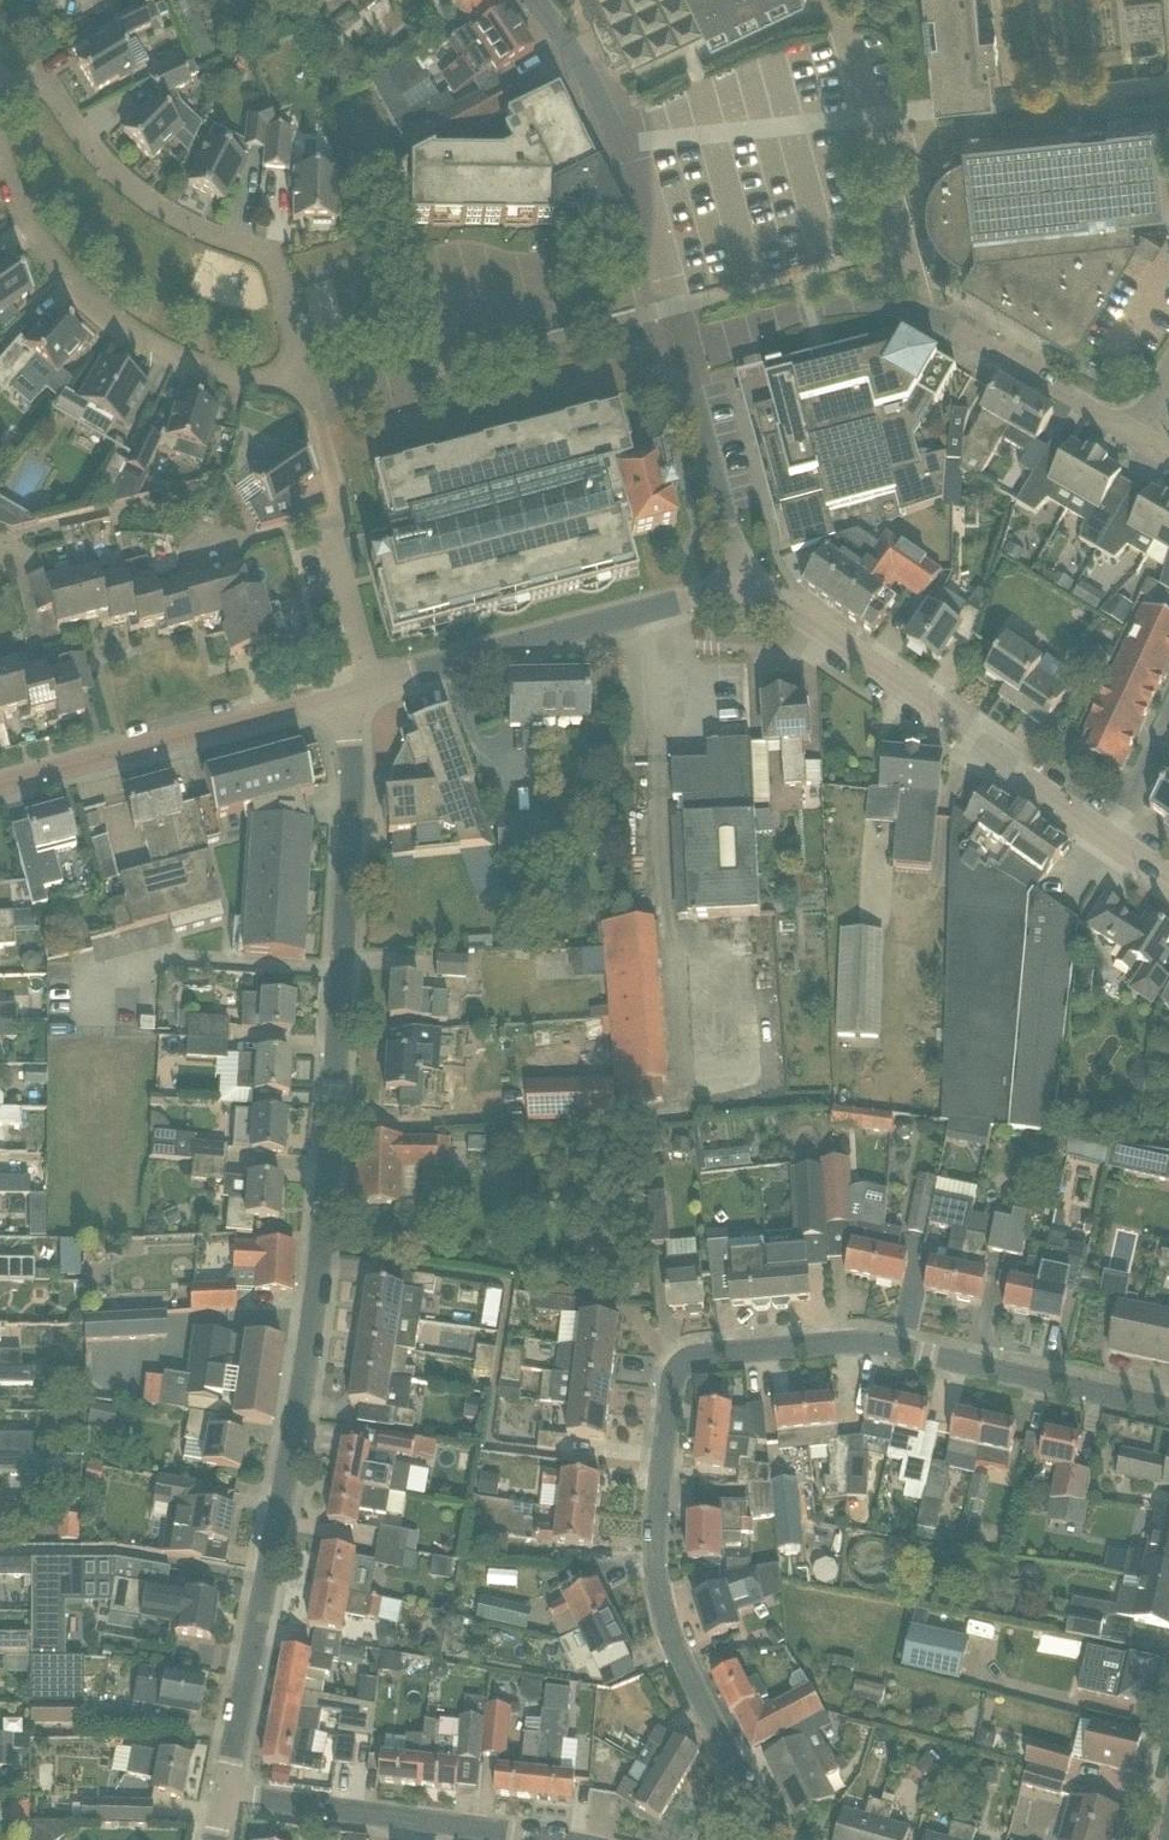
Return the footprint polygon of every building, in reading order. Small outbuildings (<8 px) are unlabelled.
[(506,5),(502,0),(448,0),(460,14),(461,13),(474,31),(506,5)] [(743,19),(758,12),(760,17),(773,11),(775,15),(806,0),(582,0),(607,50),(609,49),(613,58),(611,60),(613,64),(644,49),(645,51),(653,53),(725,19),(728,26),(731,31),(745,24),(743,19)] [(937,98),(995,91),(992,58),(1000,57),(993,0),(926,0),(937,98)] [(123,39),(151,25),(142,8),(114,22),(123,39)] [(508,14),(473,36),(471,33),(454,41),(468,62),(471,63),(482,56),(496,78),(499,75),(504,80),(515,72),(513,67),(534,52),(508,14)] [(136,71),(117,40),(78,64),(96,93),(118,79),(119,81),(136,71)] [(421,58),(372,76),(391,127),(440,109),(421,58)] [(465,62),(443,76),(455,94),(477,80),(465,62)] [(152,161),(183,130),(168,116),(180,104),(174,91),(190,83),(183,66),(151,81),(159,97),(123,133),(152,161)] [(496,121),(505,116),(517,110),(516,109),(506,91),(485,103),(481,94),(404,137),(418,162),(495,120),(496,121)] [(418,162),(387,178),(410,224),(433,224),(433,226),(461,226),(461,224),(504,225),(504,227),(532,227),(532,225),(555,225),(555,223),(587,223),(616,223),(612,212),(597,182),(599,181),(580,142),(582,141),(570,116),(568,117),(558,96),(508,121),(505,116),(496,121),(495,120),(418,162)] [(264,150),(265,130),(275,126),(268,109),(249,117),(246,148),(264,150)] [(1134,211),(1167,207),(1157,118),(1108,123),(1108,125),(1082,127),(1082,126),(1081,126),(964,138),(965,143),(953,147),(943,154),(935,161),(928,171),(936,176),(934,178),(936,179),(931,190),(929,202),(927,202),(927,205),(929,205),(930,217),(935,229),(933,230),(934,233),(937,252),(952,251),(955,253),(961,256),(965,257),(971,258),(962,274),(1076,341),(1141,231),(1136,231),(1134,211)] [(265,130),(264,150),(262,168),(289,171),(293,133),(265,130)] [(207,195),(223,203),(236,178),(238,179),(247,161),(206,140),(195,162),(200,164),(189,186),(192,188),(190,193),(204,201),(207,195)] [(338,221),(338,173),(319,173),(319,161),(302,161),(301,173),(293,173),(293,221),(313,221),(313,225),(331,225),(331,221),(338,221)] [(1145,233),(1138,244),(1154,254),(1161,243),(1145,233)] [(34,292),(12,262),(0,270),(0,316),(34,292)] [(0,364),(0,389),(6,394),(38,359),(57,377),(86,345),(54,315),(26,346),(21,341),(0,364)] [(813,358),(819,357),(818,355),(764,369),(768,384),(774,405),(757,409),(782,504),(781,504),(794,552),(836,538),(828,511),(896,493),(902,516),(943,503),(945,505),(953,505),(959,505),(962,474),(960,473),(961,463),(963,444),(966,427),(970,414),(954,411),(948,440),(946,455),(921,462),(914,437),(935,401),(938,403),(957,369),(905,339),(899,349),(817,371),(813,358)] [(140,391),(144,384),(103,360),(78,402),(65,394),(49,414),(52,415),(52,414),(52,413),(104,443),(115,423),(126,430),(147,395),(140,391)] [(1002,440),(1027,397),(1001,382),(992,398),(987,398),(980,409),(983,414),(987,416),(969,445),(963,444),(961,463),(960,473),(962,474),(978,483),(991,460),(1002,440)] [(1043,407),(1027,397),(1002,440),(1028,455),(1035,444),(1036,444),(1054,413),(1043,407)] [(178,443),(205,452),(219,411),(180,398),(167,438),(160,436),(159,439),(143,431),(127,466),(144,475),(155,449),(174,456),(178,443)] [(668,486),(661,488),(655,465),(625,473),(619,448),(630,445),(620,407),(597,413),(595,411),(587,409),(581,409),(576,410),(569,413),(567,414),(563,418),(558,423),(516,434),(514,433),(506,431),(500,430),(494,431),(489,433),(484,437),(477,444),(434,456),(428,453),(420,452),(415,452),(410,454),(405,457),(401,460),(396,466),(373,472),(388,529),(408,524),(414,550),(370,562),(374,576),(379,575),(380,581),(376,582),(391,640),(413,634),(420,636),(423,637),(427,637),(435,636),(443,633),(448,629),(452,623),(495,612),(504,615),(508,616),(514,615),(519,614),(525,611),(528,608),(533,602),(576,591),(583,593),(587,594),(594,594),(601,592),(608,588),(612,584),(615,580),(637,574),(627,533),(631,532),(632,536),(676,524),(670,502),(672,501),(668,486)] [(1075,498),(1099,457),(1088,451),(1087,453),(1073,445),(1058,470),(1042,461),(1031,480),(1030,479),(1016,503),(1036,515),(1061,489),(1075,498)] [(317,475),(299,448),(284,458),(282,455),(264,467),(266,470),(252,479),(263,496),(249,506),(261,528),(295,519),(288,495),(317,475)] [(1123,507),(1107,499),(1122,473),(1108,465),(1109,463),(1099,457),(1075,498),(1090,506),(1080,541),(1098,551),(1123,507)] [(126,467),(122,475),(113,492),(106,506),(138,498),(148,478),(126,467)] [(113,492),(122,475),(108,468),(99,485),(113,492)] [(1168,519),(1168,497),(1167,499),(1153,491),(1138,516),(1123,507),(1098,551),(1115,561),(1141,535),(1155,544),(1168,519)] [(11,531),(37,524),(38,523),(0,500),(0,526),(11,531)] [(1155,544),(1168,552),(1168,519),(1155,544)] [(804,587),(835,609),(879,546),(858,531),(840,537),(804,587)] [(887,535),(879,546),(835,609),(863,628),(864,627),(874,635),(888,615),(887,614),(897,600),(886,592),(895,580),(923,600),(942,573),(887,535)] [(1019,563),(1025,553),(1009,543),(1003,552),(1019,563)] [(1160,587),(1165,590),(1168,592),(1168,554),(1160,587)] [(68,567),(70,575),(83,621),(99,617),(102,628),(112,625),(98,571),(81,576),(78,565),(68,567)] [(198,568),(179,573),(192,623),(211,618),(208,607),(250,596),(242,569),(201,579),(198,568)] [(98,571),(112,625),(127,621),(130,633),(140,630),(125,574),(109,578),(107,569),(98,571)] [(56,579),(54,571),(28,578),(37,613),(52,609),(57,628),(83,621),(70,575),(56,579)] [(158,637),(170,634),(159,589),(156,578),(140,582),(138,571),(125,574),(140,630),(155,626),(158,637)] [(159,589),(170,634),(193,628),(192,623),(179,573),(170,575),(173,586),(159,589)] [(1159,603),(1165,590),(1148,581),(1141,595),(1159,603)] [(1075,596),(1098,607),(1103,597),(1080,585),(1075,596)] [(957,637),(971,648),(980,615),(968,607),(944,591),(908,643),(938,663),(957,637)] [(262,593),(250,596),(208,607),(211,618),(222,615),(226,630),(280,615),(278,607),(267,610),(262,593)] [(1134,607),(1118,597),(1102,614),(1124,627),(1134,607)] [(1120,772),(1168,667),(1168,618),(1146,607),(1078,752),(1120,772)] [(252,651),(256,666),(291,656),(284,631),(273,634),(270,620),(281,617),(280,615),(226,630),(223,631),(230,657),(252,651)] [(995,661),(987,675),(1019,697),(1013,706),(1043,726),(1065,694),(1057,688),(1068,671),(1048,658),(1042,666),(1005,642),(994,660),(995,661)] [(1091,689),(1111,661),(1091,647),(1072,675),(1091,689)] [(61,673),(47,677),(59,723),(85,717),(79,694),(93,690),(84,655),(58,662),(61,673)] [(26,662),(16,665),(30,719),(45,715),(48,726),(59,723),(47,677),(45,669),(28,673),(26,662)] [(2,715),(17,710),(20,722),(30,719),(16,665),(0,669),(0,707),(2,715)] [(587,673),(509,675),(510,726),(544,725),(544,718),(588,717),(587,673)] [(764,700),(767,745),(782,744),(784,787),(807,786),(805,744),(812,743),(810,705),(802,706),(801,698),(782,699),(778,696),(770,696),(767,700),(764,700)] [(391,773),(391,794),(434,790),(438,799),(448,796),(473,787),(447,714),(403,730),(401,735),(405,746),(391,773)] [(756,804),(754,745),(724,747),(724,764),(711,764),(711,762),(673,764),(675,801),(685,800),(690,920),(761,917),(756,817),(756,804)] [(311,828),(311,827),(307,826),(299,797),(314,793),(301,746),(203,773),(210,800),(195,804),(203,835),(219,831),(216,819),(251,810),(254,823),(246,954),(244,954),(244,955),(302,959),(303,956),(300,956),(308,828),(311,828)] [(886,749),(882,791),(870,789),(867,822),(897,825),(893,866),(932,870),(944,755),(886,749)] [(142,827),(153,869),(120,878),(125,899),(109,903),(117,933),(168,919),(222,905),(203,835),(195,804),(178,809),(171,781),(155,786),(155,787),(127,794),(127,793),(125,794),(135,829),(142,827)] [(1151,809),(1168,821),(1168,783),(1151,809)] [(496,850),(473,787),(448,796),(438,799),(434,790),(391,794),(391,860),(475,852),(496,850)] [(1070,844),(989,788),(984,789),(979,796),(982,798),(962,826),(953,820),(951,851),(945,1039),(943,1122),(951,1123),(992,1127),(1054,1134),(1080,923),(1035,892),(1061,855),(1065,858),(1070,850),(1070,844)] [(36,852),(19,857),(33,907),(46,903),(43,890),(58,886),(50,855),(76,848),(66,809),(27,820),(36,852)] [(497,818),(499,857),(539,855),(538,817),(497,818)] [(100,877),(114,876),(110,836),(95,838),(100,877)] [(1161,972),(1168,959),(1168,953),(1166,951),(1168,945),(1168,929),(1153,919),(1148,927),(1120,909),(1122,906),(1106,896),(1086,927),(1126,952),(1118,964),(1131,972),(1138,962),(1143,965),(1128,989),(1153,1005),(1168,980),(1168,977),(1161,972)] [(225,919),(222,905),(168,919),(172,933),(225,919)] [(13,930),(35,928),(34,911),(13,913),(13,914),(0,915),(0,931),(13,930)] [(613,924),(604,925),(618,1104),(663,1101),(662,1082),(668,1082),(654,914),(638,915),(638,916),(613,918),(613,924)] [(0,931),(0,948),(15,946),(13,930),(0,931)] [(838,1038),(880,1039),(884,932),(842,932),(838,1038)] [(436,977),(465,979),(466,958),(437,956),(436,977)] [(416,1020),(447,1022),(448,995),(418,993),(419,980),(392,979),(390,1019),(416,1020)] [(244,995),(241,1030),(292,1033),(294,998),(244,995)] [(16,1007),(0,1007),(0,1023),(16,1023),(16,1007)] [(1161,1016),(1155,1036),(1168,1039),(1168,1018),(1161,1016)] [(189,1018),(187,1039),(227,1042),(229,1021),(189,1018)] [(0,1023),(0,1039),(17,1039),(16,1023),(0,1023)] [(187,1039),(186,1058),(226,1061),(227,1042),(187,1039)] [(388,1051),(385,1090),(416,1093),(417,1071),(436,1073),(437,1056),(418,1055),(418,1053),(388,1051)] [(293,1060),(290,1060),(290,1057),(239,1054),(236,1092),(255,1093),(255,1094),(288,1096),(289,1079),(292,1079),(296,1076),(297,1064),(293,1060)] [(522,1059),(522,1079),(560,1078),(560,1058),(522,1059)] [(600,1120),(599,1081),(529,1083),(530,1121),(600,1120)] [(862,1130),(892,1134),(894,1116),(865,1112),(862,1130)] [(286,1117),(235,1114),(233,1151),(251,1153),(283,1155),(286,1117)] [(987,1148),(992,1127),(951,1123),(947,1140),(967,1144),(974,1140),(977,1146),(987,1148)] [(151,1158),(192,1162),(225,1165),(227,1147),(195,1145),(195,1138),(154,1134),(151,1158)] [(448,1169),(448,1140),(358,1138),(357,1204),(399,1204),(399,1168),(448,1169)] [(487,1152),(487,1140),(468,1140),(468,1152),(487,1152)] [(1106,1165),(1110,1147),(1074,1140),(1073,1143),(1070,1158),(1106,1165)] [(1127,1148),(1122,1172),(1168,1182),(1168,1154),(1127,1148)] [(824,1162),(824,1169),(827,1226),(828,1226),(852,1225),(849,1161),(824,1162)] [(225,1165),(192,1162),(191,1180),(224,1183),(225,1165)] [(827,1226),(824,1169),(798,1170),(801,1239),(829,1238),(828,1226),(827,1226)] [(936,1194),(939,1180),(920,1175),(908,1232),(926,1236),(929,1224),(936,1194)] [(29,1196),(29,1180),(0,1179),(0,1196),(29,1196)] [(252,1234),(253,1218),(278,1220),(281,1181),(249,1179),(247,1203),(229,1201),(226,1232),(252,1234)] [(671,1243),(666,1194),(648,1195),(653,1244),(671,1243)] [(925,1293),(953,1299),(968,1234),(969,1234),(976,1203),(936,1194),(929,1224),(954,1230),(948,1253),(941,1251),(938,1263),(932,1261),(925,1293)] [(45,1218),(45,1199),(30,1198),(30,1218),(45,1218)] [(846,1275),(874,1281),(886,1228),(886,1208),(863,1203),(859,1221),(858,1221),(846,1275)] [(169,1228),(181,1222),(175,1210),(162,1216),(169,1228)] [(1015,1211),(1013,1220),(1005,1254),(1023,1258),(1032,1215),(1015,1211)] [(989,1250),(1005,1254),(1013,1220),(997,1217),(989,1250)] [(904,1232),(886,1228),(874,1281),(902,1287),(909,1257),(899,1254),(904,1232)] [(968,1234),(953,1299),(982,1305),(989,1274),(984,1273),(988,1256),(982,1255),(986,1238),(969,1234),(968,1234)] [(772,1303),(767,1253),(731,1256),(729,1241),(709,1243),(713,1281),(714,1281),(713,1274),(730,1273),(733,1306),(753,1304),(754,1308),(758,1311),(767,1310),(771,1306),(771,1303),(772,1303)] [(293,1292),(295,1245),(258,1242),(258,1244),(235,1242),(233,1271),(256,1272),(254,1290),(293,1292)] [(1066,1243),(1060,1268),(1083,1273),(1089,1249),(1066,1243)] [(1168,1266),(1168,1245),(1165,1245),(1161,1265),(1168,1266)] [(1061,1323),(1068,1292),(1054,1289),(1062,1253),(1047,1249),(1044,1263),(1033,1316),(1061,1323)] [(807,1250),(767,1253),(772,1303),(773,1303),(773,1306),(776,1310),(788,1309),(791,1304),(790,1301),(811,1300),(807,1250)] [(705,1309),(701,1258),(667,1261),(669,1280),(668,1280),(670,1312),(687,1310),(687,1314),(691,1317),(700,1316),(703,1313),(703,1309),(705,1309)] [(81,1277),(81,1260),(60,1260),(60,1278),(81,1277)] [(1005,1310),(1033,1316),(1044,1263),(1030,1260),(1028,1269),(1020,1268),(1017,1281),(1012,1280),(1005,1310)] [(34,1283),(34,1272),(34,1261),(0,1261),(0,1283),(34,1283)] [(599,1288),(600,1264),(590,1263),(588,1287),(599,1288)] [(621,1295),(641,1298),(644,1281),(640,1280),(643,1264),(630,1263),(628,1279),(624,1278),(621,1295)] [(1101,1293),(1127,1298),(1131,1277),(1105,1271),(1101,1293)] [(34,1272),(34,1283),(50,1284),(50,1272),(34,1272)] [(579,1347),(616,1351),(619,1321),(602,1319),(603,1304),(574,1300),(575,1289),(517,1283),(514,1309),(583,1317),(579,1347)] [(369,1284),(365,1314),(401,1319),(406,1289),(369,1284)] [(236,1312),(235,1285),(190,1286),(191,1314),(236,1312)] [(1168,1364),(1168,1315),(1120,1305),(1110,1352),(1168,1364)] [(421,1322),(401,1319),(365,1314),(360,1344),(397,1349),(416,1352),(421,1322)] [(170,1315),(84,1317),(84,1340),(169,1336),(170,1315)] [(160,1408),(190,1413),(219,1417),(218,1419),(271,1426),(283,1343),(261,1340),(261,1343),(230,1338),(230,1337),(194,1332),(187,1379),(164,1375),(160,1408)] [(360,1344),(356,1374),(392,1379),(392,1378),(397,1349),(360,1344)] [(495,1364),(497,1349),(479,1347),(477,1362),(495,1364)] [(616,1351),(579,1347),(575,1377),(612,1381),(616,1351)] [(507,1350),(505,1366),(523,1368),(525,1353),(507,1350)] [(21,1369),(21,1353),(0,1353),(0,1369),(21,1369)] [(493,1379),(495,1364),(477,1362),(475,1377),(493,1379)] [(521,1383),(523,1368),(505,1366),(503,1381),(521,1383)] [(32,1386),(32,1369),(21,1369),(0,1369),(0,1386),(32,1386)] [(32,1386),(42,1386),(42,1369),(32,1369),(32,1386)] [(392,1379),(356,1374),(351,1404),(387,1409),(384,1424),(414,1429),(416,1414),(409,1413),(414,1382),(392,1378),(392,1379)] [(612,1381),(575,1377),(557,1375),(556,1376),(554,1376),(551,1404),(553,1404),(553,1405),(572,1407),(609,1411),(612,1381)] [(862,1437),(891,1444),(901,1401),(871,1394),(865,1422),(866,1423),(862,1437)] [(480,1419),(482,1399),(467,1397),(464,1417),(480,1419)] [(838,1427),(839,1427),(836,1398),(806,1401),(810,1450),(830,1447),(830,1443),(839,1442),(838,1427)] [(780,1452),(794,1451),(810,1450),(806,1401),(775,1404),(778,1433),(780,1452)] [(931,1407),(901,1401),(891,1444),(892,1444),(889,1457),(906,1461),(901,1484),(927,1489),(932,1463),(919,1460),(924,1436),(925,1436),(931,1407)] [(700,1436),(757,1442),(768,1444),(764,1405),(747,1407),(747,1411),(703,1405),(700,1436)] [(605,1441),(609,1411),(572,1407),(568,1437),(605,1441)] [(215,1434),(218,1419),(219,1417),(190,1413),(184,1441),(205,1445),(201,1465),(239,1472),(246,1439),(215,1434)] [(975,1475),(977,1463),(987,1420),(957,1413),(947,1456),(948,1457),(946,1466),(932,1463),(927,1489),(918,1528),(937,1532),(951,1470),(975,1475)] [(987,1420),(977,1463),(1006,1470),(1017,1426),(987,1420)] [(1074,1470),(1081,1440),(1066,1437),(1067,1432),(1044,1427),(1041,1444),(1045,1445),(1042,1461),(1062,1466),(1054,1499),(1086,1501),(1091,1474),(1074,1470)] [(538,1449),(557,1451),(559,1435),(540,1433),(538,1449)] [(44,1457),(44,1436),(0,1436),(0,1457),(44,1457)] [(416,1441),(383,1436),(380,1454),(413,1459),(416,1441)] [(696,1466),(725,1470),(725,1471),(740,1473),(740,1483),(749,1483),(772,1485),(770,1468),(756,1466),(757,1450),(757,1442),(700,1436),(696,1466)] [(431,1462),(434,1444),(416,1441),(413,1459),(431,1462)] [(337,1484),(390,1494),(406,1497),(412,1469),(395,1465),(394,1474),(367,1468),(371,1449),(345,1444),(337,1484)] [(1117,1477),(1168,1488),(1168,1460),(1123,1450),(1117,1477)] [(827,1501),(848,1498),(849,1454),(829,1452),(831,1479),(825,1479),(827,1501)] [(870,1455),(849,1454),(848,1498),(867,1499),(870,1455)] [(63,1473),(63,1457),(44,1457),(0,1457),(0,1473),(63,1473)] [(562,1490),(559,1509),(596,1514),(600,1479),(564,1475),(563,1476),(545,1474),(543,1488),(562,1490)] [(985,1506),(990,1479),(975,1476),(970,1502),(985,1506)] [(163,1556),(193,1562),(197,1540),(226,1545),(232,1512),(200,1506),(203,1486),(158,1478),(154,1505),(171,1508),(163,1556)] [(798,1482),(772,1485),(776,1516),(779,1549),(804,1547),(801,1521),(798,1482)] [(776,1516),(772,1485),(749,1483),(752,1518),(776,1516)] [(361,1510),(386,1515),(390,1494),(337,1484),(330,1524),(357,1529),(361,1510)] [(1066,1500),(1054,1499),(1050,1521),(1085,1527),(1089,1504),(1086,1503),(1086,1501),(1066,1500)] [(689,1560),(721,1560),(721,1546),(742,1547),(743,1534),(743,1520),(747,1520),(747,1502),(722,1502),(722,1519),(690,1518),(689,1560)] [(592,1548),(596,1514),(559,1509),(557,1530),(537,1528),(536,1540),(556,1543),(556,1544),(592,1548)] [(1140,1582),(1145,1563),(1168,1568),(1168,1515),(1157,1512),(1147,1553),(1132,1550),(1125,1579),(1140,1582)] [(747,1520),(743,1520),(743,1534),(752,1534),(752,1520),(747,1520)] [(378,1547),(407,1552),(417,1554),(420,1535),(382,1528),(378,1547)] [(1094,1541),(1089,1562),(1113,1569),(1119,1548),(1094,1541)] [(407,1552),(378,1547),(375,1565),(403,1570),(407,1552)] [(325,1549),(318,1588),(349,1595),(357,1555),(325,1549)] [(210,1640),(217,1598),(164,1589),(168,1570),(170,1570),(170,1569),(119,1560),(31,1561),(31,1578),(31,1634),(30,1660),(47,1660),(47,1658),(61,1659),(61,1602),(108,1602),(112,1580),(141,1586),(136,1617),(176,1624),(174,1633),(210,1640)] [(13,1578),(24,1578),(31,1578),(31,1561),(13,1561),(13,1578)] [(827,1561),(817,1565),(814,1575),(818,1584),(828,1588),(837,1583),(841,1574),(836,1564),(827,1561)] [(1116,1615),(1168,1629),(1168,1568),(1145,1563),(1140,1582),(1137,1596),(1122,1592),(1116,1615)] [(718,1575),(723,1591),(696,1600),(709,1639),(739,1629),(734,1613),(766,1603),(754,1570),(718,1575)] [(598,1585),(565,1602),(565,1603),(548,1611),(554,1622),(553,1623),(562,1641),(565,1640),(614,1616),(598,1585)] [(349,1595),(318,1588),(310,1629),(341,1634),(345,1616),(399,1624),(402,1604),(399,1603),(384,1600),(383,1601),(368,1598),(349,1595)] [(466,1616),(514,1628),(519,1605),(483,1598),(482,1601),(470,1598),(466,1616)] [(1105,1618),(1072,1612),(1067,1634),(1101,1641),(1105,1618)] [(629,1647),(614,1616),(565,1640),(562,1641),(556,1644),(572,1677),(597,1665),(596,1663),(616,1653),(629,1647)] [(968,1641),(912,1628),(902,1668),(958,1681),(968,1641)] [(6,1660),(30,1660),(31,1634),(0,1634),(0,1660),(6,1660)] [(339,1662),(355,1664),(357,1648),(343,1645),(339,1662)] [(1155,1711),(1165,1667),(1088,1649),(1083,1674),(1121,1682),(1116,1702),(1155,1711)] [(279,1689),(305,1693),(309,1672),(331,1676),(334,1661),(312,1657),(312,1655),(286,1650),(279,1689)] [(30,1660),(30,1675),(30,1707),(79,1706),(83,1707),(82,1659),(61,1659),(47,1658),(47,1660),(30,1660)] [(30,1660),(6,1660),(0,1660),(0,1676),(6,1676),(6,1675),(30,1675),(30,1660)] [(765,1706),(762,1700),(769,1697),(758,1676),(747,1682),(739,1667),(714,1679),(732,1714),(734,1713),(753,1750),(774,1739),(824,1712),(802,1673),(794,1678),(791,1687),(795,1694),(773,1705),(772,1702),(765,1706)] [(203,1680),(139,1669),(133,1705),(197,1716),(203,1680)] [(342,1716),(339,1730),(372,1735),(376,1707),(305,1693),(279,1689),(272,1727),(318,1735),(318,1734),(319,1734),(323,1713),(342,1716)] [(466,1696),(464,1717),(486,1719),(488,1699),(466,1696)] [(79,1706),(30,1707),(30,1726),(79,1726),(79,1706)] [(513,1708),(489,1706),(484,1756),(509,1758),(513,1708)] [(573,1804),(576,1777),(561,1776),(564,1743),(567,1743),(571,1714),(544,1711),(541,1736),(535,1799),(573,1804)] [(482,1760),(486,1719),(464,1717),(461,1758),(482,1760)] [(424,1725),(422,1739),(417,1787),(458,1791),(461,1765),(452,1764),(454,1740),(440,1739),(441,1724),(427,1721),(426,1726),(424,1725)] [(1144,1734),(1093,1721),(1083,1762),(1134,1775),(1144,1734)] [(322,1774),(325,1759),(313,1757),(318,1735),(272,1727),(265,1764),(291,1769),(291,1768),(322,1774)] [(658,1730),(650,1743),(647,1748),(638,1762),(637,1763),(680,1788),(700,1754),(677,1741),(658,1730)] [(496,1795),(535,1799),(541,1736),(526,1735),(522,1772),(499,1769),(496,1795)] [(805,1737),(765,1757),(780,1788),(835,1760),(830,1750),(815,1757),(805,1737)] [(336,1763),(354,1765),(357,1742),(338,1738),(336,1763)] [(406,1759),(383,1757),(381,1783),(417,1787),(422,1739),(409,1738),(406,1759)] [(1067,1776),(1073,1754),(1032,1741),(1026,1765),(1028,1765),(1067,1776)] [(180,1799),(188,1760),(132,1748),(126,1776),(156,1782),(154,1793),(180,1799)] [(4,1752),(0,1752),(0,1768),(13,1768),(13,1752),(4,1752)] [(826,1779),(841,1771),(835,1760),(780,1788),(796,1819),(836,1799),(826,1779)] [(660,1821),(680,1788),(637,1763),(625,1782),(627,1783),(619,1795),(638,1807),(637,1807),(660,1821)] [(1067,1776),(1028,1765),(1023,1786),(1062,1797),(1067,1776)] [(290,1786),(293,1769),(276,1766),(273,1783),(290,1786)] [(1120,1834),(1126,1813),(1074,1798),(1062,1839),(1112,1839),(1114,1832),(1120,1834)] [(97,1800),(97,1802),(82,1801),(81,1820),(96,1821),(96,1823),(153,1824),(154,1802),(97,1800)] [(882,1804),(871,1800),(866,1817),(844,1811),(836,1839),(872,1839),(882,1804)] [(872,1839),(908,1839),(911,1830),(889,1823),(894,1807),(882,1804),(872,1839)] [(64,1823),(32,1823),(28,1839),(60,1839),(64,1837),(64,1823)] [(965,1828),(954,1825),(949,1839),(962,1839),(965,1828)] [(962,1839),(975,1839),(977,1831),(965,1828),(962,1839)]
